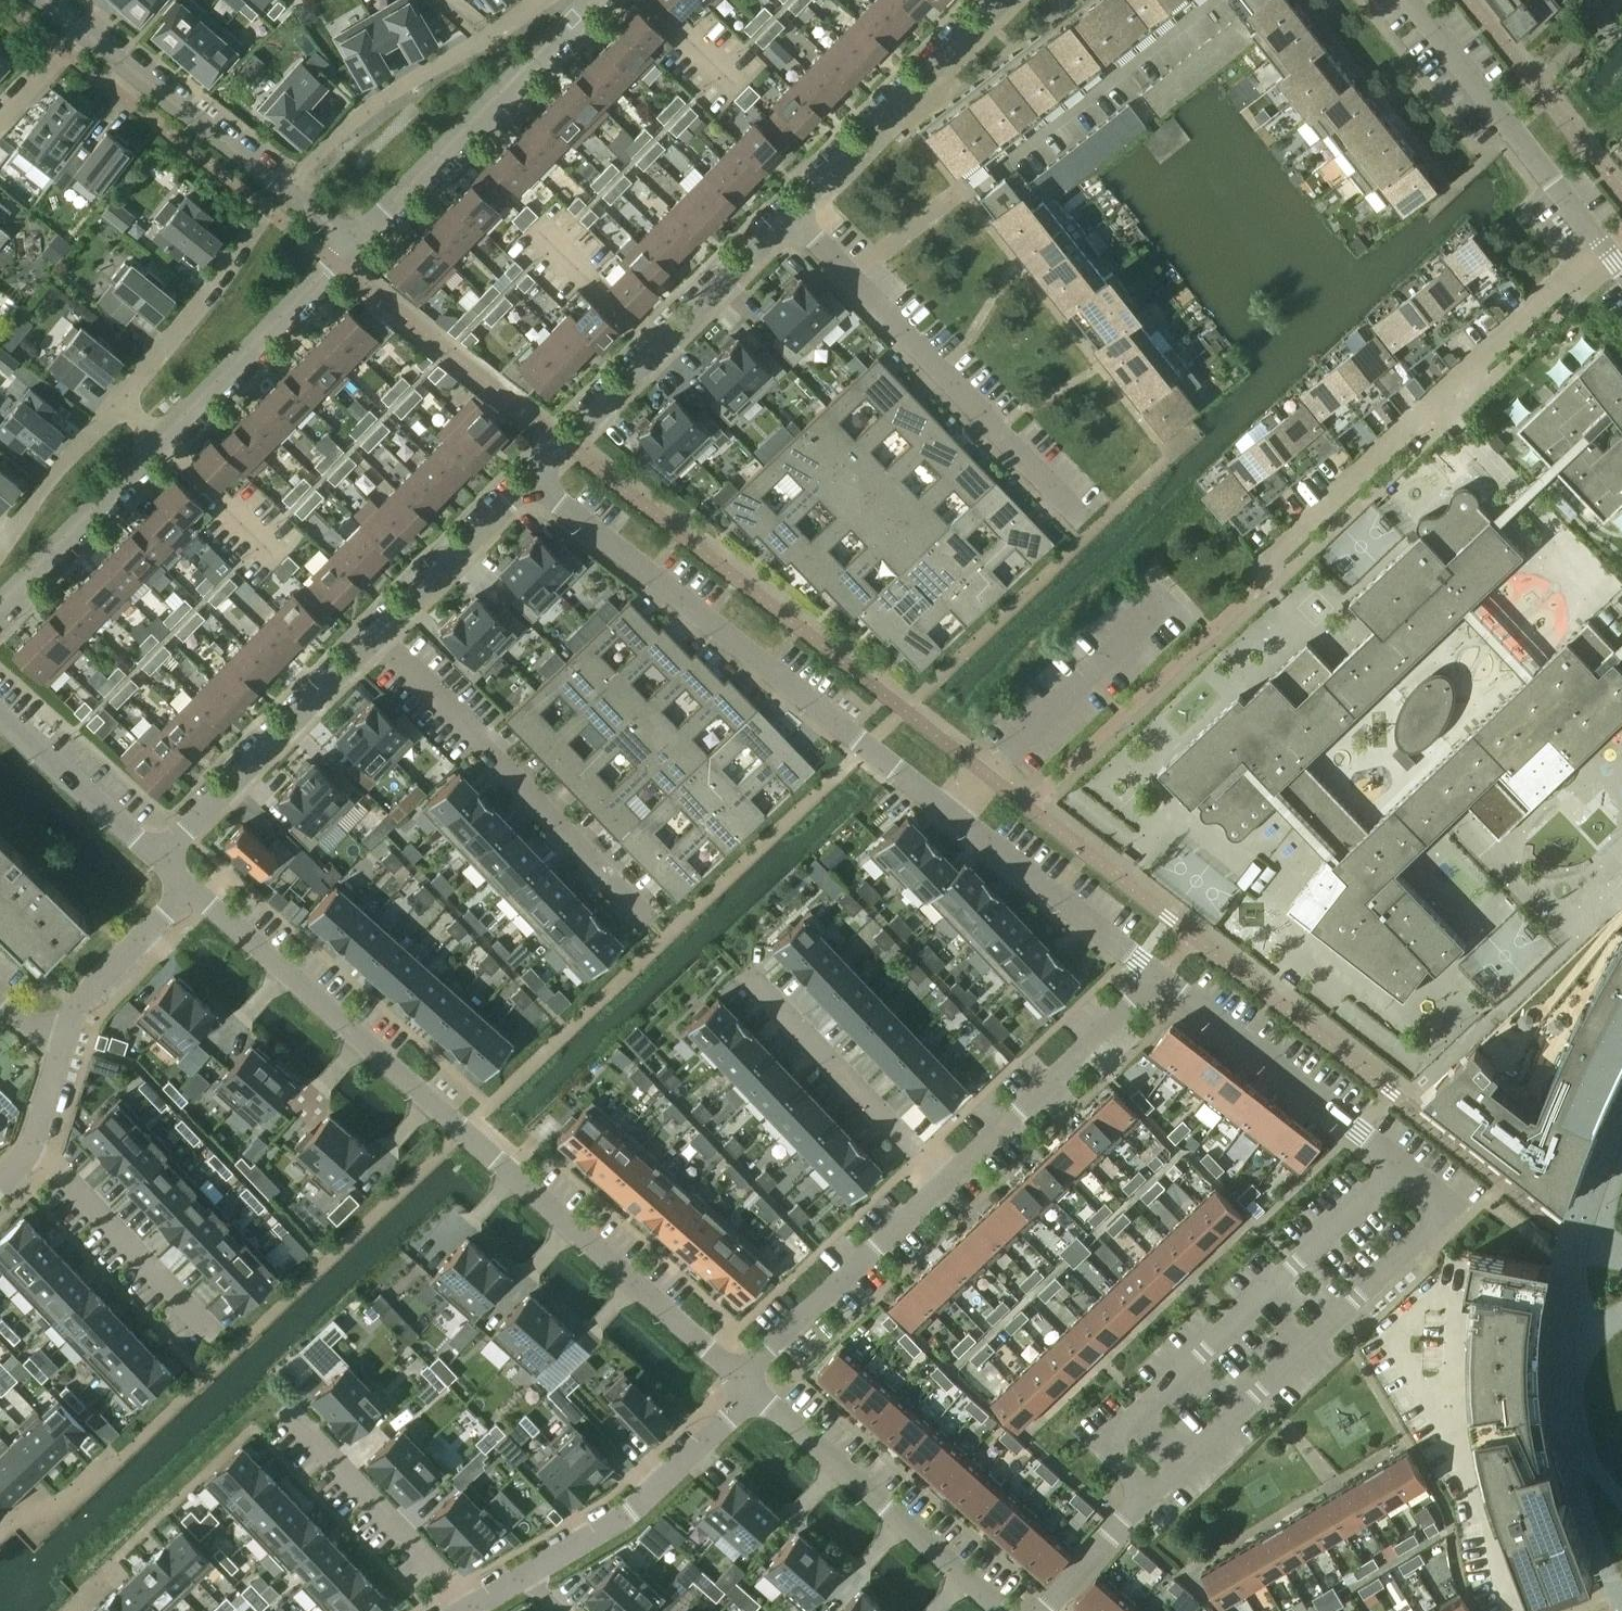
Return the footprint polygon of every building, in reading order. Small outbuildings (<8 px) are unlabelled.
[(120,6),(121,6),(122,4),(140,20),(153,4),(157,8),(164,0),(125,0),(120,6)] [(198,21),(205,13),(190,0),(183,0),(179,4),(175,1),(164,14),(168,17),(155,32),(172,48),(170,50),(171,50),(197,20),(198,21)] [(237,11),(239,8),(245,1),(244,0),(225,0),(237,11)] [(267,12),(274,19),(285,5),(279,0),(277,0),(267,12)] [(388,44),(400,37),(411,56),(434,43),(409,0),(402,0),(372,18),(388,44)] [(692,25),(710,7),(702,0),(667,0),(692,25)] [(803,0),(794,0),(788,7),(796,14),(806,3),(803,0)] [(916,12),(904,0),(873,0),(872,1),(900,28),(916,12)] [(916,12),(927,0),(904,0),(916,12)] [(1079,0),(1085,7),(1077,14),(1095,37),(1096,38),(1111,58),(1185,0),(1079,0)] [(1252,5),(1242,13),(1259,35),(1296,6),(1295,5),(1293,6),(1288,0),(1248,0),(1252,5)] [(1503,8),(1514,0),(1497,0),(1503,8)] [(1503,8),(1504,9),(1506,7),(1509,10),(1501,16),(1518,38),(1531,25),(1534,29),(1557,7),(1551,0),(1514,0),(1503,8)] [(245,1),(239,8),(252,20),(258,13),(245,1)] [(872,1),(856,18),(883,45),(900,28),(872,1)] [(650,56),(648,58),(654,64),(674,44),(634,5),(615,24),(622,30),(623,29),(650,56)] [(764,6),(753,17),(761,25),(772,13),(764,6)] [(1295,9),(1297,7),(1296,6),(1259,35),(1260,37),(1257,39),(1271,56),(1310,25),(1309,23),(1308,25),(1295,9)] [(1260,37),(1259,35),(1242,13),(1231,21),(1250,45),(1257,39),(1260,37)] [(761,25),(753,17),(742,28),(750,36),(761,25)] [(375,51),(388,44),(372,18),(338,38),(364,83),(387,70),(375,51)] [(776,18),(765,29),(773,37),(784,26),(776,18)] [(856,18),(839,35),(866,62),(883,45),(856,18)] [(183,58),(190,64),(215,36),(214,35),(198,21),(197,20),(171,50),(182,60),(183,58)] [(1250,45),(1231,21),(1221,29),(1240,53),(1250,45)] [(1099,67),(1084,48),(1083,47),(1065,24),(1064,23),(1056,30),(1051,23),(1048,25),(1049,26),(1031,41),(1030,39),(1027,41),(1028,43),(1013,55),(1012,53),(1009,55),(1010,57),(992,71),(991,70),(988,72),(989,73),(974,85),(973,84),(970,86),(971,88),(953,102),(952,100),(949,102),(951,104),(935,116),(934,115),(931,117),(933,118),(920,128),(919,127),(916,129),(918,132),(920,131),(936,152),(940,148),(945,154),(944,156),(946,158),(947,157),(962,176),(960,177),(962,179),(966,177),(964,174),(1099,67)] [(1310,27),(1312,26),(1310,25),(1271,56),(1285,74),(1325,43),(1324,42),(1322,43),(1310,27)] [(221,27),(214,35),(215,36),(190,64),(209,80),(222,65),(226,68),(237,55),(233,52),(240,44),(221,27)] [(622,30),(606,45),(634,72),(648,57),(648,58),(650,56),(623,29),(622,30)] [(773,37),(765,29),(755,40),(763,48),(773,37)] [(1240,53),(1221,29),(1211,37),(1229,61),(1240,53)] [(839,35),(822,52),(850,79),(866,62),(839,35)] [(1229,61),(1211,37),(1201,45),(1219,69),(1229,61)] [(1324,46),(1326,44),(1325,43),(1285,74),(1277,80),(1292,99),(1339,62),(1338,60),(1337,62),(1324,46)] [(606,45),(590,62),(617,89),(634,72),(606,45)] [(1219,69),(1201,45),(1191,53),(1209,77),(1219,69)] [(315,51),(306,61),(317,71),(320,67),(330,76),(335,70),(331,65),(315,51)] [(822,52),(806,69),(833,96),(850,79),(822,52)] [(1209,77),(1191,53),(1181,61),(1199,85),(1209,77)] [(1199,85),(1181,61),(1170,69),(1189,93),(1199,85)] [(590,62),(574,79),(601,106),(617,89),(590,62)] [(1339,64),(1341,63),(1339,62),(1292,99),(1306,118),(1354,80),(1353,79),(1351,80),(1339,64)] [(301,64),(290,77),(262,108),(302,143),(319,123),(302,109),(324,84),(301,64)] [(806,69),(790,86),(817,112),(833,96),(806,69)] [(1189,93),(1170,69),(1160,77),(1179,101),(1189,93)] [(1179,101),(1160,77),(1150,85),(1169,109),(1179,101)] [(574,79),(557,96),(590,129),(605,114),(599,108),(601,106),(574,79)] [(1353,83),(1355,81),(1354,80),(1306,118),(1322,138),(1330,132),(1329,130),(1369,99),(1368,97),(1366,99),(1353,83)] [(741,91),(752,102),(760,94),(749,84),(741,91)] [(1169,109),(1150,85),(1140,94),(1158,117),(1169,109)] [(791,140),(817,112),(790,86),(772,103),(777,108),(768,118),(791,140)] [(752,102),(741,91),(733,99),(744,110),(752,102)] [(677,93),(667,105),(675,112),(685,101),(677,93)] [(9,162),(44,190),(51,181),(73,153),(84,140),(73,132),(90,110),(80,102),(76,107),(61,95),(9,162)] [(557,96),(540,113),(568,140),(574,146),(590,129),(557,96)] [(1368,101),(1370,100),(1369,99),(1329,130),(1330,132),(1344,148),(1383,117),(1382,116),(1381,117),(1368,101)] [(1146,127),(1127,103),(1117,112),(1135,135),(1146,127)] [(675,112),(667,105),(656,116),(664,123),(675,112)] [(679,117),(687,125),(698,114),(690,106),(679,117)] [(1135,135),(1117,112),(1107,120),(1125,143),(1135,135)] [(540,113),(524,130),(551,157),(568,140),(540,113)] [(687,125),(679,117),(668,128),(676,136),(687,125)] [(1383,120),(1384,119),(1383,117),(1344,148),(1358,166),(1358,167),(1398,136),(1397,134),(1395,136),(1383,120)] [(764,167),(791,140),(768,118),(759,128),(754,123),(736,140),(764,167)] [(1125,143),(1107,120),(1097,128),(1115,151),(1125,143)] [(645,128),(634,139),(642,146),(652,135),(645,128)] [(1115,151),(1097,128),(1086,136),(1105,159),(1115,151)] [(524,130),(508,146),(535,173),(551,157),(524,130)] [(83,161),(73,153),(51,181),(62,190),(75,173),(100,192),(132,151),(107,131),(83,161)] [(1105,159),(1086,136),(1076,144),(1095,167),(1105,159)] [(1397,138),(1399,137),(1398,136),(1358,167),(1358,166),(1350,173),(1366,193),(1374,187),(1373,185),(1412,154),(1411,153),(1410,154),(1397,138)] [(642,146),(634,139),(623,149),(631,157),(642,146)] [(657,140),(646,151),(654,159),(665,147),(657,140)] [(736,140),(704,174),(731,201),(764,167),(736,140)] [(1095,167),(1076,144),(1066,152),(1084,175),(1095,167)] [(508,146),(481,174),(503,196),(512,186),(517,191),(535,173),(508,146)] [(654,159),(646,151),(635,162),(643,169),(654,159)] [(1084,175),(1066,152),(1056,160),(1074,183),(1084,175)] [(1412,157),(1413,155),(1412,154),(1373,185),(1374,187),(1388,205),(1396,198),(1405,210),(1437,185),(1435,182),(1433,184),(1412,157)] [(1074,183),(1056,160),(1046,168),(1064,191),(1074,183)] [(611,161),(601,172),(609,180),(619,169),(611,161)] [(1064,191),(1046,168),(1036,176),(1054,199),(1055,198),(1064,191)] [(609,180),(601,172),(590,183),(597,191),(609,180)] [(481,174),(454,201),(481,228),(499,210),(494,205),(503,196),(481,174)] [(624,174),(613,185),(621,192),(632,181),(624,174)] [(704,174),(687,191),(714,218),(731,201),(704,174)] [(1036,176),(1025,184),(1043,205),(1044,207),(1054,199),(1036,176)] [(1043,205),(1025,184),(1015,192),(1004,177),(980,195),(979,193),(975,196),(977,198),(979,197),(992,214),(990,215),(992,218),(994,216),(1006,232),(1005,233),(1006,235),(1043,205)] [(621,192),(613,185),(602,196),(610,203),(621,192)] [(687,191),(670,208),(698,235),(714,218),(687,191)] [(210,214),(187,195),(177,207),(168,200),(155,216),(164,223),(154,235),(177,254),(186,244),(202,258),(219,238),(202,224),(210,214)] [(567,206),(575,214),(586,203),(578,195),(567,206)] [(1060,222),(1061,223),(1069,217),(1055,198),(1054,199),(1044,207),(1043,205),(1006,235),(1007,236),(1008,235),(1021,251),(1019,252),(1020,253),(1060,222)] [(113,199),(102,212),(122,229),(133,215),(113,199)] [(454,201),(438,218),(465,245),(481,228),(454,201)] [(9,210),(0,203),(0,221),(9,210)] [(519,211),(530,222),(538,215),(527,204),(519,211)] [(580,219),(588,227),(599,215),(591,208),(580,219)] [(670,208),(654,225),(681,252),(698,235),(670,208)] [(530,222),(519,211),(512,219),(523,230),(530,222)] [(438,218),(421,235),(455,267),(449,261),(465,245),(438,218)] [(1060,222),(1020,253),(1021,255),(1023,253),(1036,269),(1034,270),(1035,272),(1074,241),(1061,223),(1060,222)] [(654,225),(638,241),(665,268),(681,252),(654,225)] [(0,226),(0,245),(10,233),(0,226)] [(1453,262),(1482,299),(1508,279),(1475,237),(1477,236),(1475,233),(1445,256),(1451,264),(1453,262)] [(421,235),(405,251),(438,284),(455,267),(421,235)] [(615,252),(655,291),(656,290),(650,284),(665,268),(638,241),(632,235),(615,252)] [(1074,241),(1035,272),(1036,273),(1038,272),(1050,288),(1048,289),(1049,290),(1089,259),(1074,241)] [(438,284),(405,251),(387,269),(395,277),(389,284),(417,306),(438,284)] [(655,291),(615,252),(598,270),(638,309),(655,291)] [(1089,259),(1049,290),(1050,291),(1052,290),(1065,306),(1063,307),(1064,309),(1103,277),(1089,259)] [(523,268),(515,260),(504,271),(512,279),(523,268)] [(101,301),(124,320),(138,303),(155,317),(171,297),(159,287),(163,283),(148,270),(144,275),(131,264),(129,266),(124,262),(112,278),(116,281),(101,301)] [(1461,327),(1488,306),(1482,299),(1453,262),(1451,264),(1426,283),(1461,327)] [(1112,271),(1104,278),(1103,277),(1064,309),(1065,310),(1067,309),(1079,325),(1078,326),(1079,327),(1118,296),(1119,298),(1128,291),(1112,271)] [(535,280),(528,272),(517,283),(524,291),(535,280)] [(829,289),(819,298),(799,277),(796,280),(793,276),(783,285),(787,289),(780,295),(821,337),(849,310),(829,289)] [(492,283),(482,294),(490,301),(500,290),(492,283)] [(1461,327),(1426,283),(1400,303),(1435,347),(1461,327)] [(552,330),(579,356),(594,341),(600,347),(619,328),(579,289),(561,308),(567,314),(552,330)] [(482,294),(465,311),(473,318),(490,301),(482,294)] [(494,306),(502,314),(513,303),(505,295),(494,306)] [(821,337),(780,295),(774,301),(771,297),(761,306),(764,310),(762,313),(782,334),(773,343),(792,364),(821,337)] [(1118,296),(1079,327),(1080,329),(1081,327),(1094,343),(1092,344),(1093,346),(1133,315),(1119,298),(1118,296)] [(1400,303),(1373,324),(1379,332),(1380,331),(1409,368),(1435,347),(1400,303)] [(502,314),(494,306),(484,317),(491,325),(502,314)] [(355,318),(381,343),(394,330),(366,307),(356,317),(355,318)] [(355,318),(356,317),(348,309),(331,327),(358,354),(364,360),(381,343),(355,318)] [(457,320),(464,327),(473,318),(465,311),(457,320)] [(1133,315),(1093,346),(1094,347),(1096,346),(1108,362),(1107,363),(1108,364),(1147,333),(1133,315)] [(464,327),(457,320),(447,329),(456,336),(464,327)] [(0,336),(0,343),(10,352),(22,336),(9,325),(0,336)] [(49,365),(72,384),(87,365),(104,379),(121,359),(110,350),(112,347),(99,336),(97,339),(81,326),(78,329),(73,325),(61,339),(67,344),(49,365)] [(314,344),(342,371),(358,354),(331,327),(314,344)] [(469,347),(479,338),(471,330),(461,340),(469,347)] [(529,340),(562,373),(579,356),(552,330),(536,345),(530,339),(529,340)] [(1388,396),(1415,375),(1409,368),(1380,331),(1379,332),(1354,352),(1388,396)] [(1147,333),(1108,364),(1109,366),(1110,364),(1123,380),(1121,381),(1122,383),(1162,351),(1161,351),(1147,333)] [(757,358),(736,337),(734,339),(730,336),(720,345),(724,349),(718,355),(758,397),(786,370),(766,349),(757,358)] [(562,373),(529,340),(499,371),(528,393),(537,383),(545,391),(562,373)] [(9,374),(20,360),(0,344),(0,367),(9,374)] [(342,371),(314,344),(298,361),(311,374),(325,387),(331,393),(348,377),(342,371)] [(1184,363),(1170,345),(1161,351),(1162,351),(1122,383),(1123,384),(1125,383),(1137,398),(1136,400),(1137,401),(1184,363)] [(1605,346),(1518,429),(1604,520),(1621,503),(1621,433),(1621,434),(1617,432),(1613,433),(1611,435),(1610,438),(1609,442),(1610,443),(1604,450),(1585,430),(1609,408),(1621,424),(1621,367),(1605,346)] [(1388,396),(1354,352),(1328,372),(1362,416),(1388,396)] [(422,370),(432,360),(424,353),(415,362),(422,370)] [(758,397),(718,355),(699,372),(719,394),(710,403),(730,424),(758,397)] [(855,439),(838,421),(865,396),(882,413),(903,394),(908,389),(894,374),(888,379),(873,363),(878,358),(877,357),(864,370),(857,376),(851,382),(801,430),(799,431),(829,463),(832,461),(855,439)] [(298,361),(282,377),(309,404),(325,388),(325,387),(311,374),(298,361)] [(1184,363),(1137,401),(1138,402),(1139,401),(1161,428),(1159,429),(1161,432),(1192,407),(1183,396),(1200,383),(1184,363)] [(446,371),(438,364),(427,375),(435,382),(446,371)] [(1328,372),(1301,393),(1306,401),(1308,399),(1337,436),(1362,416),(1328,372)] [(402,375),(391,386),(399,394),(410,383),(402,375)] [(282,377),(265,394),(292,421),(309,404),(282,377)] [(399,394),(391,386),(381,397),(388,405),(399,394)] [(415,387),(404,398),(412,406),(423,395),(415,387)] [(45,417),(53,407),(30,389),(0,426),(0,432),(20,448),(28,438),(45,452),(62,431),(45,417)] [(265,394),(248,411),(276,438),(292,421),(265,394)] [(455,416),(488,449),(506,431),(498,423),(505,416),(476,394),(475,395),(482,400),(478,404),(472,398),(455,416)] [(863,490),(887,467),(870,450),(894,426),(911,444),(932,425),(937,420),(923,405),(918,410),(903,394),(882,413),(855,439),(832,461),(861,492),(863,490)] [(694,418),(673,397),(655,415),(695,457),(723,430),(703,409),(694,418)] [(412,406),(404,398),(393,409),(401,417),(412,406)] [(1316,464),(1343,443),(1337,436),(1308,399),(1306,401),(1281,420),(1316,464)] [(369,408),(358,420),(366,427),(377,417),(369,408)] [(248,411),(232,428),(265,461),(266,460),(260,454),(276,438),(248,411)] [(695,457),(655,415),(648,421),(645,417),(635,426),(638,430),(636,432),(649,446),(651,448),(648,451),(646,449),(635,460),(666,485),(695,457)] [(455,416),(438,433),(472,465),(488,449),(455,416)] [(366,427),(358,420),(348,431),(355,439),(366,427)] [(792,420),(785,426),(794,436),(801,429),(792,420)] [(1316,464),(1281,420),(1255,441),(1290,485),(1316,464)] [(381,421),(371,432),(379,440),(389,429),(381,421)] [(924,457),(940,475),(961,456),(962,455),(967,451),(952,436),(947,441),(932,425),(911,444),(887,467),(863,490),(892,521),(895,518),(918,496),(901,479),(924,457)] [(785,427),(775,436),(784,445),(793,435),(785,427)] [(237,465),(249,478),(265,461),(232,428),(217,444),(210,438),(209,439),(237,465)] [(829,463),(799,431),(794,436),(788,442),(738,490),(732,496),(725,502),(721,506),(722,507),(727,502),(742,518),(737,523),(751,538),(761,529),(777,513),(760,496),(786,470),(804,488),(829,463)] [(379,440),(371,432),(360,443),(368,451),(379,440)] [(455,482),(472,465),(438,433),(444,439),(428,455),(455,482)] [(237,465),(209,439),(192,456),(232,495),(249,478),(237,465)] [(1255,441),(1229,462),(1234,469),(1236,467),(1265,504),(1290,485),(1255,441)] [(336,442),(325,454),(333,461),(344,450),(336,442)] [(333,461),(325,454),(314,465),(322,473),(333,461)] [(348,455),(338,466),(346,474),(356,463),(348,455)] [(428,455),(412,472),(439,499),(455,482),(428,455)] [(953,488),(970,506),(990,487),(996,482),(982,467),(976,472),(961,456),(940,475),(918,496),(895,518),(924,550),(926,548),(950,525),(933,508),(953,488)] [(861,492),(832,461),(829,463),(804,488),(777,513),(761,529),(776,545),(771,550),(785,565),(795,555),(810,540),(794,522),(818,499),(835,517),(858,494),(861,492)] [(346,474),(338,466),(327,477),(335,484),(346,474)] [(1243,533),(1271,511),(1265,504),(1236,467),(1234,469),(1207,490),(1209,493),(1211,492),(1243,533)] [(1,505),(18,485),(0,470),(0,504),(1,505)] [(412,472),(395,489),(423,516),(439,499),(412,472)] [(156,493),(196,532),(213,514),(173,476),(156,493)] [(303,476),(292,487),(300,495),(311,484),(303,476)] [(738,489),(729,480),(722,486),(732,495),(738,489)] [(722,504),(732,495),(722,486),(713,495),(722,504)] [(300,495),(292,487),(281,498),(289,506),(300,495)] [(983,520),(999,537),(1020,517),(1026,513),(1011,498),(1006,503),(990,487),(970,506),(950,525),(926,548),(956,579),(958,576),(982,554),(965,537),(983,520)] [(1420,533),(1425,538),(1418,545),(1414,540),(1351,600),(1376,627),(1333,668),(1307,641),(1246,700),(1240,694),(1159,770),(1193,805),(1197,801),(1202,806),(1202,807),(1201,809),(1201,810),(1201,812),(1201,813),(1202,815),(1202,816),(1204,818),(1205,818),(1206,819),(1209,820),(1211,820),(1214,819),(1216,819),(1219,820),(1222,821),(1224,823),(1225,825),(1226,827),(1227,828),(1227,830),(1228,832),(1228,833),(1229,834),(1230,835),(1231,836),(1232,837),(1234,838),(1237,838),(1239,838),(1241,837),(1244,836),(1277,804),(1327,857),(1289,906),(1405,997),(1430,964),(1437,972),(1466,944),(1396,870),(1467,803),(1500,837),(1588,753),(1587,752),(1621,718),(1621,667),(1609,654),(1616,648),(1589,620),(1368,829),(1304,762),(1525,552),(1480,505),(1480,504),(1480,501),(1480,498),(1479,497),(1478,495),(1477,493),(1475,491),(1473,489),(1470,488),(1468,487),(1465,487),(1464,487),(1461,487),(1460,488),(1458,489),(1455,490),(1454,491),(1453,493),(1451,495),(1450,498),(1450,501),(1449,502),(1448,505),(1446,508),(1445,509),(1444,510),(1442,511),(1439,513),(1436,514),(1435,515),(1433,515),(1428,515),(1426,515),(1424,516),(1423,516),(1421,517),(1421,518),(1419,519),(1418,521),(1418,523),(1417,525),(1417,526),(1417,528),(1418,530),(1419,532),(1420,533)] [(316,488),(305,500),(313,507),(324,496),(316,488)] [(395,489),(379,506),(406,533),(423,516),(395,489)] [(892,521),(863,490),(861,492),(858,494),(835,517),(810,540),(795,555),(810,571),(804,576),(819,591),(828,582),(844,566),(827,549),(849,528),(866,546),(892,521)] [(196,532),(156,493),(155,494),(161,501),(146,516),(179,549),(196,532)] [(353,513),(362,523),(389,550),(406,533),(379,506),(378,506),(369,497),(353,513)] [(313,507),(305,500),(294,511),(302,518),(313,507)] [(146,516),(129,533),(157,560),(172,544),(178,550),(179,549),(146,516)] [(1013,546),(1030,564),(1053,542),(1040,528),(1035,533),(1020,517),(999,537),(982,554),(958,576),(986,606),(1007,586),(990,568),(1013,546)] [(924,550),(895,518),(892,521),(866,546),(844,566),(828,582),(843,598),(838,603),(853,618),(862,609),(878,593),(862,576),(882,556),(899,574),(924,550)] [(362,523),(346,540),(373,566),(389,550),(362,523)] [(129,533),(113,550),(140,576),(157,560),(129,533)] [(535,534),(533,536),(529,533),(520,543),(523,546),(517,552),(559,593),(586,565),(566,545),(556,555),(535,534)] [(346,540),(329,556),(357,583),(373,566),(346,540)] [(210,546),(200,556),(209,564),(202,571),(206,575),(214,583),(225,572),(231,566),(210,546)] [(915,584),(930,603),(956,579),(926,548),(924,550),(899,574),(878,593),(862,609),(877,625),(872,630),(887,645),(896,635),(912,620),(896,603),(915,584)] [(113,550),(96,567),(124,593),(140,576),(113,550)] [(559,593),(517,552),(511,558),(508,555),(498,565),(502,568),(499,571),(520,591),(511,601),(532,621),(559,593)] [(281,562),(292,573),(299,565),(288,554),(281,562)] [(330,610),(357,583),(329,556),(312,574),(318,580),(309,590),(330,610)] [(292,573),(281,562),(273,569),(284,580),(292,573)] [(96,567),(80,584),(107,610),(106,611),(115,618),(132,600),(124,593),(96,567)] [(214,583),(206,575),(195,586),(203,594),(214,583)] [(230,576),(218,588),(226,596),(238,584),(230,576)] [(986,606),(958,576),(956,579),(930,603),(912,620),(896,635),(911,651),(905,656),(919,670),(942,648),(925,630),(948,608),(965,626),(986,606)] [(80,584),(63,600),(91,627),(106,611),(107,610),(80,584)] [(226,596),(218,588),(208,599),(216,606),(226,596)] [(303,638),(330,610),(309,590),(300,599),(293,593),(276,611),(303,638)] [(476,595),(457,613),(499,654),(526,626),(506,606),(497,616),(476,595)] [(184,598),(173,609),(181,617),(192,605),(184,598)] [(63,600),(47,617),(74,644),(75,643),(91,627),(63,600)] [(617,671),(600,653),(619,635),(636,653),(657,634),(659,631),(646,617),(641,622),(626,606),(631,601),(629,600),(567,660),(596,691),(598,689),(617,671)] [(181,617),(173,609),(163,620),(170,628),(181,617)] [(197,610),(186,621),(194,629),(204,618),(197,610)] [(276,611),(259,628),(286,655),(303,638),(276,611)] [(597,630),(606,621),(596,612),(587,621),(597,630)] [(499,654),(457,613),(440,632),(461,652),(451,662),(472,682),(499,654)] [(47,617),(30,634),(64,667),(81,649),(75,643),(74,644),(47,617)] [(194,629),(186,621),(175,632),(183,640),(194,629)] [(588,639),(597,630),(587,621),(578,630),(588,639)] [(259,628),(243,644),(270,671),(286,655),(259,628)] [(151,632),(140,643),(148,651),(158,640),(151,632)] [(64,667),(30,634),(13,652),(47,684),(64,667)] [(629,717),(648,699),(631,681),(652,661),(669,679),(689,659),(690,659),(692,657),(679,643),(672,650),(657,634),(636,653),(617,671),(598,689),(627,719),(629,717)] [(148,651),(140,643),(129,654),(137,662),(148,651)] [(163,644),(153,655),(160,663),(172,652),(163,644)] [(243,644),(227,661),(254,688),(270,671),(243,644)] [(555,650),(546,658),(557,669),(565,661),(555,650)] [(160,663),(153,655),(142,666),(149,674),(160,663)] [(685,687),(701,704),(722,685),(723,684),(725,683),(711,669),(704,675),(689,659),(669,679),(648,699),(629,717),(657,747),(659,744),(678,727),(661,709),(685,687)] [(596,691),(567,660),(565,661),(557,669),(504,720),(505,721),(512,715),(527,731),(520,737),(532,749),(534,751),(540,745),(556,729),(539,711),(559,693),(575,711),(596,691)] [(227,661),(210,678),(237,705),(254,688),(227,661)] [(118,665),(107,676),(115,684),(126,673),(118,665)] [(1450,681),(1446,673),(1435,675),(1425,679),(1416,685),(1409,693),(1403,702),(1399,712),(1397,723),(1397,733),(1399,744),(1408,745),(1417,744),(1425,741),(1433,737),(1440,731),(1446,724),(1450,716),(1452,707),(1453,698),(1452,689),(1450,681)] [(115,684),(107,676),(97,687),(104,695),(115,684)] [(130,678),(120,689),(127,696),(138,685),(130,678)] [(210,678),(193,695),(221,722),(237,705),(210,678)] [(718,712),(735,730),(751,715),(758,708),(744,694),(737,701),(722,685),(701,704),(678,727),(659,744),(688,775),(709,755),(692,737),(718,712)] [(127,696),(120,689),(109,700),(117,707),(127,696)] [(627,719),(598,689),(596,691),(575,711),(556,729),(540,745),(555,760),(549,767),(562,781),(569,775),(585,759),(568,741),(589,721),(606,738),(627,719)] [(193,695),(177,712),(204,739),(221,722),(193,695)] [(74,711),(81,718),(92,707),(85,700),(74,711)] [(372,701),(354,719),(396,760),(423,732),(402,712),(393,721),(372,701)] [(86,723),(94,731),(105,719),(97,712),(86,723)] [(177,712),(161,729),(188,755),(204,739),(177,712)] [(766,731),(751,715),(735,730),(709,755),(688,775),(717,805),(737,785),(719,767),(745,742),(763,761),(779,745),(786,738),(773,724),(766,731)] [(657,747),(629,717),(627,719),(606,738),(585,759),(569,775),(584,790),(577,797),(590,811),(597,804),(613,789),(596,771),(620,749),(636,766),(657,747)] [(369,788),(396,760),(354,719),(336,737),(357,758),(348,768),(369,788)] [(161,729),(145,745),(144,746),(171,772),(188,755),(161,729)] [(144,746),(145,745),(139,739),(121,757),(154,790),(171,772),(144,746)] [(688,775),(659,744),(657,747),(636,766),(613,789),(597,804),(612,820),(605,827),(619,841),(626,834),(642,819),(625,801),(650,776),(667,794),(688,775)] [(791,791),(815,768),(801,754),(794,761),(779,745),(763,761),(737,785),(717,805),(745,834),(765,815),(748,796),(773,772),(791,791)] [(301,774),(295,780),(336,821),(363,793),(343,773),(334,782),(313,761),(310,764),(306,760),(297,770),(301,774)] [(438,827),(476,790),(459,772),(421,809),(438,827)] [(679,805),(696,824),(717,805),(688,775),(667,794),(642,819),(626,834),(641,850),(634,857),(647,871),(654,864),(671,848),(653,830),(679,805)] [(309,848),(336,821),(295,780),(277,798),(298,819),(288,828),(309,848)] [(454,844),(492,807),(476,790),(438,827),(454,844)] [(397,803),(389,810),(398,820),(406,812),(397,803)] [(707,835),(725,854),(745,834),(717,805),(696,824),(671,848),(654,864),(669,880),(662,886),(676,901),(699,878),(702,876),(684,857),(707,835)] [(470,861),(508,824),(492,807),(454,844),(470,861)] [(389,810),(381,818),(391,827),(398,820),(389,810)] [(885,872),(924,835),(907,817),(897,826),(894,822),(882,833),(886,837),(868,854),(885,872)] [(268,883),(295,853),(276,837),(268,846),(242,824),(225,844),(233,851),(231,854),(244,865),(246,863),(268,883)] [(486,878),(524,841),(508,824),(470,861),(486,878)] [(0,834),(0,931),(20,950),(21,949),(36,964),(41,959),(43,960),(85,917),(0,834)] [(904,886),(940,852),(924,835),(885,872),(886,872),(889,870),(904,886)] [(407,856),(416,847),(410,841),(401,850),(407,856)] [(502,895),(541,858),(524,841),(486,878),(502,895)] [(422,853),(416,847),(407,856),(413,862),(422,853)] [(387,866),(397,857),(390,850),(381,859),(387,866)] [(925,898),(964,861),(964,860),(955,868),(940,852),(904,886),(905,887),(909,882),(925,898)] [(393,872),(403,863),(397,857),(387,866),(393,872)] [(815,857),(804,868),(815,879),(826,869),(815,857)] [(518,912),(557,875),(541,858),(502,895),(518,912)] [(942,915),(981,878),(964,861),(925,898),(926,899),(927,898),(942,915)] [(332,865),(326,871),(335,880),(342,874),(332,865)] [(326,871),(320,877),(329,887),(335,880),(326,871)] [(449,881),(440,872),(430,881),(439,890),(449,881)] [(534,929),(573,892),(557,875),(518,912),(534,929)] [(958,932),(997,895),(981,878),(942,915),(958,932)] [(862,894),(871,885),(865,879),(855,888),(862,894)] [(455,887),(449,881),(439,890),(445,896),(455,887)] [(419,900),(429,891),(423,884),(413,893),(419,900)] [(880,895),(871,885),(862,894),(871,904),(880,895)] [(325,934),(354,902),(336,886),(307,918),(325,934)] [(837,900),(845,908),(854,898),(847,890),(837,900)] [(425,906),(435,897),(429,891),(419,900),(425,906)] [(551,946),(589,909),(573,892),(534,929),(551,946)] [(975,949),(1013,912),(997,895),(958,932),(975,949)] [(852,915),(862,906),(854,898),(845,908),(852,915)] [(289,918),(299,906),(291,899),(281,911),(289,918)] [(343,950),(371,918),(354,902),(325,934),(343,950)] [(1471,1050),(1466,1054),(1425,1093),(1426,1094),(1567,1204),(1621,1068),(1621,905),(1496,1026),(1474,1046),(1471,1050)] [(469,908),(462,914),(471,924),(478,918),(469,908)] [(567,963),(605,926),(589,909),(551,946),(567,963)] [(789,964),(827,928),(810,910),(792,927),(789,923),(777,934),(781,937),(771,946),(789,964)] [(991,966),(1029,929),(1013,912),(975,949),(991,966)] [(894,928),(903,919),(897,913),(888,922),(894,928)] [(361,966),(389,934),(371,918),(343,950),(361,966)] [(452,934),(461,925),(455,918),(446,927),(452,934)] [(487,927),(478,918),(471,924),(480,933),(487,927)] [(912,929),(903,919),(894,928),(903,938),(912,929)] [(458,940),(467,931),(461,925),(452,934),(458,940)] [(622,944),(605,926),(567,963),(584,980),(601,964),(605,967),(616,957),(613,953),(622,944)] [(804,981),(835,952),(820,935),(828,928),(827,928),(789,964),(804,981)] [(879,943),(888,934),(882,928),(873,937),(879,943)] [(1007,983),(1045,946),(1029,929),(991,966),(1007,983)] [(378,981),(407,949),(389,934),(361,966),(378,981)] [(894,940),(888,934),(879,943),(885,949),(894,940)] [(501,942),(495,948),(504,958),(510,952),(501,942)] [(927,944),(917,953),(926,962),(936,953),(927,944)] [(1026,997),(1061,963),(1045,946),(1007,983),(1008,983),(1010,981),(1026,997)] [(396,997),(424,965),(407,949),(378,981),(396,997)] [(484,968),(494,959),(488,952),(478,962),(484,968)] [(519,961),(510,952),(504,958),(513,967),(519,961)] [(821,998),(851,969),(835,952),(804,981),(821,998)] [(945,963),(936,953),(926,962),(935,972),(945,963)] [(490,974),(500,965),(494,959),(484,968),(490,974)] [(905,971),(911,977),(920,968),(914,962),(905,971)] [(1069,990),(1078,981),(1061,963),(1026,997),(1043,1015),(1057,1000),(1061,1004),(1072,993),(1069,990)] [(413,1012),(442,981),(424,965),(396,997),(413,1012)] [(927,974),(920,968),(911,977),(917,983),(927,974)] [(837,1015),(868,986),(851,969),(821,998),(837,1015)] [(155,1037),(194,994),(191,991),(193,989),(179,977),(177,979),(173,976),(135,1019),(155,1037)] [(536,992),(546,983),(540,977),(530,986),(536,992)] [(959,978),(949,987),(958,996),(968,987),(959,978)] [(431,1028),(459,996),(442,981),(413,1012),(431,1028)] [(555,992),(546,983),(536,992),(545,1001),(555,992)] [(517,1002),(526,993),(520,986),(510,996),(517,1002)] [(853,1032),(884,1003),(868,986),(837,1015),(853,1032)] [(977,997),(968,987),(958,996),(967,1006),(977,997)] [(523,1008),(532,999),(526,993),(517,1002),(523,1008)] [(214,1012),(194,994),(155,1037),(175,1055),(214,1012)] [(943,1011),(953,1002),(947,995),(937,1005),(943,1011)] [(448,1044),(477,1012),(459,996),(431,1028),(448,1044)] [(696,1052),(735,1016),(718,998),(708,1007),(705,1003),(693,1014),(697,1017),(679,1034),(696,1052)] [(959,1008),(953,1002),(943,1011),(949,1017),(959,1008)] [(869,1049),(900,1020),(884,1003),(853,1032),(869,1049)] [(466,1059),(494,1028),(477,1012),(448,1044),(466,1059)] [(991,1030),(1000,1021),(991,1012),(982,1021),(991,1030)] [(720,1062),(750,1032),(735,1016),(696,1052),(697,1053),(704,1046),(720,1062)] [(885,1066),(916,1037),(900,1020),(869,1049),(885,1066)] [(1009,1031),(1000,1021),(991,1030),(1000,1040),(1009,1031)] [(1192,1039),(1173,1025),(1149,1056),(1168,1070),(1192,1039)] [(512,1044),(494,1028),(466,1059),(484,1076),(512,1044)] [(976,1045),(985,1036),(979,1029),(969,1038),(976,1045)] [(736,1079),(767,1049),(750,1032),(720,1062),(736,1079)] [(95,1046),(104,1049),(108,1036),(99,1033),(95,1046)] [(991,1042),(985,1036),(976,1045),(982,1051),(991,1042)] [(902,1083),(933,1054),(916,1037),(885,1066),(902,1083)] [(1186,1085),(1210,1054),(1192,1039),(1168,1070),(1186,1085)] [(233,1107),(272,1063),(269,1061),(270,1059),(257,1046),(255,1048),(251,1045),(212,1089),(233,1107)] [(752,1096),(783,1066),(767,1049),(736,1079),(752,1096)] [(918,1100),(949,1071),(933,1054),(902,1083),(918,1100)] [(1229,1069),(1211,1054),(1210,1054),(1186,1085),(1205,1100),(1229,1069)] [(274,1066),(272,1063),(233,1107),(253,1125),(292,1081),(288,1078),(290,1076),(276,1064),(274,1066)] [(663,1081),(672,1072),(665,1064),(655,1073),(663,1081)] [(638,1066),(628,1075),(635,1083),(645,1073),(638,1066)] [(768,1113),(799,1083),(783,1066),(752,1096),(768,1113)] [(1229,1069),(1205,1100),(1223,1114),(1248,1083),(1229,1069)] [(965,1088),(949,1071),(918,1100),(934,1118),(965,1088)] [(680,1079),(672,1072),(663,1081),(670,1089),(680,1079)] [(643,1091),(653,1081),(645,1073),(635,1083),(643,1091)] [(145,1080),(138,1086),(149,1098),(156,1092),(145,1080)] [(162,1086),(172,1096),(179,1090),(169,1080),(162,1086)] [(784,1130),(815,1100),(799,1083),(768,1113),(784,1130)] [(1248,1083),(1223,1114),(1242,1129),(1266,1098),(1248,1083)] [(0,1089),(0,1102),(4,1106),(11,1100),(0,1089)] [(1148,1098),(1140,1089),(1132,1096),(1140,1105),(1148,1098)] [(188,1099),(179,1090),(172,1096),(181,1106),(188,1099)] [(1141,1119),(1114,1090),(1096,1107),(1124,1136),(1141,1119)] [(168,1104),(156,1092),(149,1098),(161,1110),(168,1104)] [(98,1151),(137,1114),(120,1097),(82,1134),(98,1151)] [(1148,1098),(1140,1105),(1148,1114),(1156,1107),(1148,1098)] [(1266,1098),(1242,1129),(1260,1143),(1285,1112),(1266,1098)] [(574,1155),(609,1116),(592,1100),(575,1118),(572,1115),(561,1127),(565,1130),(556,1140),(574,1155)] [(801,1147),(832,1117),(815,1100),(784,1130),(801,1147)] [(671,1113),(677,1107),(671,1101),(662,1110),(668,1117),(671,1113)] [(697,1116),(706,1107),(700,1101),(691,1110),(697,1116)] [(680,1123),(686,1117),(677,1107),(671,1113),(680,1123)] [(712,1113),(706,1107),(697,1116),(703,1123),(712,1113)] [(1124,1136),(1096,1107),(1079,1123),(1107,1152),(1124,1136)] [(1285,1112),(1260,1143),(1279,1158),(1303,1127),(1285,1112)] [(114,1168),(153,1131),(137,1114),(98,1151),(114,1168)] [(310,1176),(349,1132),(329,1114),(309,1137),(305,1134),(295,1145),(298,1149),(294,1154),(313,1171),(310,1175),(310,1176)] [(590,1170),(626,1131),(609,1116),(574,1155),(590,1170)] [(817,1164),(848,1134),(832,1117),(801,1147),(817,1164)] [(181,1118),(175,1125),(184,1135),(191,1128),(181,1118)] [(1177,1127),(1185,1135),(1193,1126),(1186,1118),(1177,1127)] [(1107,1152),(1079,1123),(1062,1140),(1090,1168),(1107,1152)] [(1177,1127),(1168,1135),(1176,1143),(1185,1135),(1177,1127)] [(1303,1127),(1279,1158),(1298,1173),(1322,1142),(1303,1127)] [(200,1138),(191,1128),(184,1135),(193,1145),(200,1138)] [(698,1149),(708,1140),(699,1130),(689,1139),(698,1149)] [(128,1188),(169,1148),(153,1131),(114,1168),(130,1185),(127,1188),(128,1188)] [(607,1185),(642,1145),(626,1131),(590,1170),(607,1185)] [(349,1132),(310,1176),(331,1194),(370,1150),(349,1132)] [(833,1181),(864,1151),(848,1134),(817,1164),(833,1181)] [(729,1150),(738,1141),(732,1135),(723,1144),(729,1150)] [(1193,1135),(1186,1144),(1194,1150),(1201,1142),(1193,1135)] [(717,1149),(708,1140),(698,1149),(707,1158),(717,1149)] [(1090,1168),(1062,1140),(1045,1156),(1073,1184),(1090,1168)] [(745,1147),(738,1141),(729,1150),(735,1157),(745,1147)] [(623,1200),(659,1160),(642,1145),(607,1185),(623,1200)] [(144,1205),(182,1168),(167,1152),(170,1149),(169,1148),(128,1188),(144,1205)] [(881,1169),(864,1151),(833,1181),(850,1198),(881,1169)] [(214,1152),(207,1159),(216,1169),(223,1162),(214,1152)] [(1157,1154),(1148,1162),(1155,1170),(1164,1161),(1157,1154)] [(1220,1163),(1211,1154),(1203,1162),(1212,1170),(1220,1163)] [(234,1162),(244,1172),(251,1165),(241,1156),(234,1162)] [(1028,1172),(1056,1201),(1073,1184),(1045,1156),(1028,1172)] [(640,1214),(675,1175),(659,1160),(623,1200),(640,1214)] [(232,1172),(223,1162),(216,1169),(226,1178),(232,1172)] [(254,1162),(251,1165),(244,1172),(252,1181),(262,1172),(254,1162)] [(1175,1163),(1166,1171),(1174,1179),(1183,1171),(1175,1163)] [(1220,1163),(1212,1170),(1220,1179),(1228,1172),(1220,1163)] [(729,1181),(738,1172),(732,1165),(723,1174),(729,1181)] [(160,1222),(199,1185),(182,1168),(144,1205),(160,1222)] [(761,1184),(771,1175),(765,1169),(755,1178),(761,1184)] [(1131,1178),(1138,1186),(1147,1178),(1140,1170),(1131,1178)] [(735,1187),(745,1178),(738,1172),(729,1181),(735,1187)] [(1011,1188),(1038,1217),(1056,1201),(1028,1172),(1011,1188)] [(656,1229),(692,1189),(691,1189),(687,1193),(672,1179),(676,1175),(675,1175),(640,1214),(656,1229)] [(777,1181),(771,1175),(761,1184),(767,1190),(777,1181)] [(1131,1178),(1122,1187),(1130,1194),(1138,1186),(1131,1178)] [(1149,1187),(1157,1195),(1166,1187),(1158,1179),(1149,1187)] [(1247,1190),(1255,1198),(1263,1189),(1256,1182),(1247,1190)] [(176,1239),(215,1202),(199,1185),(160,1222),(176,1239)] [(246,1186),(239,1193),(248,1203),(255,1196),(246,1186)] [(1149,1187),(1141,1196),(1148,1204),(1157,1195),(1149,1187)] [(1198,1204),(1226,1233),(1243,1216),(1215,1187),(1198,1204)] [(994,1205),(1021,1233),(1038,1217),(1011,1188),(994,1205)] [(673,1244),(708,1204),(692,1189),(656,1229),(673,1244)] [(1247,1190),(1238,1198),(1246,1206),(1255,1198),(1247,1190)] [(359,1202),(349,1192),(339,1202),(349,1212),(359,1202)] [(769,1204),(760,1194),(754,1201),(762,1210),(769,1204)] [(265,1206),(255,1196),(248,1203),(258,1212),(265,1206)] [(193,1256),(231,1219),(215,1202),(176,1239),(193,1256)] [(1097,1210),(1105,1218),(1113,1210),(1106,1202),(1097,1210)] [(793,1218),(803,1209),(797,1203),(787,1212),(793,1218)] [(689,1258),(724,1219),(708,1204),(673,1244),(689,1258)] [(778,1213),(769,1204),(762,1210),(759,1213),(768,1222),(778,1213)] [(1226,1233),(1198,1204),(1181,1220),(1209,1249),(1226,1233)] [(977,1221),(1004,1250),(1021,1233),(994,1205),(977,1221)] [(809,1215),(803,1209),(793,1218),(799,1225),(809,1215)] [(1097,1210),(1088,1219),(1096,1227),(1105,1218),(1097,1210)] [(1115,1220),(1123,1228),(1132,1219),(1124,1211),(1115,1220)] [(40,1234),(23,1217),(0,1239),(0,1269),(2,1271),(40,1234)] [(209,1273),(247,1237),(231,1219),(193,1256),(209,1273)] [(706,1273),(741,1234),(724,1219),(689,1258),(706,1273)] [(278,1220),(271,1227),(283,1239),(290,1232),(278,1220)] [(793,1229),(784,1220),(775,1229),(784,1239),(793,1229)] [(1115,1220),(1107,1228),(1114,1236),(1123,1228),(1115,1220)] [(1209,1249),(1181,1220),(1164,1236),(1191,1265),(1209,1249)] [(960,1237),(987,1266),(1004,1250),(977,1221),(960,1237)] [(301,1245),(290,1232),(283,1239),(295,1251),(301,1245)] [(18,1288),(56,1251),(40,1234),(2,1271),(18,1288)] [(722,1288),(757,1248),(741,1234),(706,1273),(722,1288)] [(1085,1243),(1082,1240),(1077,1235),(1069,1244),(1076,1251),(1085,1243)] [(1191,1265),(1164,1236),(1147,1252),(1174,1282),(1191,1265)] [(225,1290),(263,1254),(247,1237),(209,1273),(225,1290)] [(943,1254),(970,1282),(987,1266),(960,1237),(943,1254)] [(449,1300),(488,1256),(468,1238),(429,1282),(449,1300)] [(1083,1259),(1092,1251),(1085,1243),(1076,1251),(1083,1259)] [(1069,1244),(1060,1252),(1067,1260),(1076,1251),(1069,1244)] [(759,1282),(775,1264),(757,1248),(722,1288),(740,1303),(748,1294),(752,1297),(763,1285),(759,1282)] [(33,1304),(71,1267),(56,1251),(18,1288),(33,1304)] [(1067,1260),(1070,1263),(1075,1268),(1083,1259),(1076,1251),(1067,1260)] [(1549,1430),(1545,1407),(1544,1404),(1542,1381),(1542,1377),(1541,1357),(1541,1353),(1541,1351),(1542,1327),(1543,1324),(1545,1304),(1545,1301),(1545,1298),(1551,1269),(1552,1266),(1473,1251),(1465,1295),(1490,1298),(1488,1319),(1488,1320),(1487,1348),(1487,1349),(1487,1380),(1487,1381),(1490,1409),(1490,1410),(1495,1441),(1495,1442),(1502,1469),(1502,1470),(1511,1500),(1512,1502),(1501,1506),(1503,1512),(1508,1525),(1507,1526),(1520,1560),(1529,1585),(1534,1598),(1596,1575),(1590,1561),(1584,1543),(1582,1538),(1578,1527),(1573,1515),(1571,1509),(1568,1503),(1560,1506),(1553,1487),(1562,1484),(1563,1486),(1564,1485),(1563,1482),(1560,1471),(1556,1460),(1554,1451),(1549,1434),(1549,1430)] [(1174,1282),(1147,1252),(1129,1269),(1157,1298),(1174,1282)] [(280,1271),(263,1254),(225,1290),(242,1308),(280,1271)] [(926,1270),(953,1298),(970,1282),(943,1254),(926,1270)] [(469,1318),(508,1274),(504,1271),(506,1269),(492,1257),(491,1259),(488,1256),(449,1300),(469,1318)] [(50,1322),(89,1285),(71,1267),(33,1304),(50,1322)] [(1029,1275),(1036,1283),(1045,1275),(1038,1267),(1029,1275)] [(1157,1298),(1129,1269),(1112,1285),(1140,1314),(1157,1298)] [(909,1286),(936,1315),(953,1298),(926,1270),(909,1286)] [(1029,1275),(1020,1284),(1027,1292),(1036,1283),(1029,1275)] [(1047,1285),(1055,1293),(1063,1284),(1056,1276),(1047,1285)] [(66,1339),(105,1302),(89,1285),(50,1322),(66,1339)] [(1047,1285),(1038,1293),(1046,1301),(1055,1293),(1047,1285)] [(1140,1314),(1112,1285),(1095,1301),(1123,1331),(1140,1314)] [(891,1303),(918,1331),(936,1315),(909,1286),(891,1303)] [(389,1303),(380,1293),(370,1303),(379,1313),(389,1303)] [(511,1355),(549,1311),(529,1293),(490,1337),(511,1355)] [(995,1308),(1002,1316),(1011,1307),(1004,1299),(995,1308)] [(1123,1331),(1095,1301),(1078,1318),(1106,1347),(1123,1331)] [(83,1356),(121,1319),(105,1302),(66,1339),(83,1356)] [(379,1313),(370,1303),(363,1309),(372,1319),(379,1313)] [(995,1308),(986,1316),(994,1324),(1002,1316),(995,1308)] [(1013,1317),(1021,1325),(1030,1317),(1022,1309),(1013,1317)] [(570,1329),(549,1311),(511,1355),(531,1373),(549,1352),(570,1329)] [(882,1321),(891,1330),(898,1323),(890,1314),(882,1321)] [(1013,1317),(1004,1325),(1012,1333),(1021,1325),(1013,1317)] [(1,1318),(0,1319),(0,1330),(4,1334),(11,1327),(1,1318)] [(1106,1347),(1078,1318),(1061,1334),(1089,1363),(1106,1347)] [(99,1373),(137,1336),(121,1319),(83,1356),(99,1373)] [(409,1324),(399,1334),(408,1344),(418,1334),(409,1324)] [(20,1337),(11,1327),(4,1334),(13,1344),(20,1337)] [(914,1340),(906,1331),(898,1338),(907,1347),(914,1340)] [(961,1340),(968,1348),(977,1340),(970,1332),(961,1340)] [(1089,1363),(1061,1334),(1044,1350),(1072,1379),(1089,1363)] [(115,1390),(153,1353),(137,1336),(99,1373),(115,1390)] [(914,1340),(907,1347),(915,1356),(923,1349),(914,1340)] [(961,1340),(952,1348),(960,1356),(968,1348),(961,1340)] [(979,1349),(987,1357),(996,1349),(988,1341),(979,1349)] [(837,1390),(863,1361),(845,1344),(819,1374),(837,1390)] [(979,1349),(970,1358),(978,1366),(987,1357),(979,1349)] [(1072,1379),(1044,1350),(1027,1367),(1055,1396),(1072,1379)] [(549,1352),(531,1373),(550,1390),(557,1384),(570,1372),(575,1367),(563,1356),(559,1360),(549,1352)] [(162,1382),(160,1381),(170,1371),(153,1353),(115,1390),(132,1408),(149,1391),(151,1393),(162,1382)] [(37,1365),(28,1355),(21,1361),(31,1371),(37,1365)] [(438,1375),(448,1365),(438,1355),(428,1365),(437,1374),(438,1375)] [(0,1359),(0,1373),(2,1375),(9,1368),(0,1359)] [(855,1406),(881,1377),(863,1361),(837,1390),(855,1406)] [(312,1397),(331,1417),(365,1384),(346,1364),(312,1397)] [(428,1365),(427,1364),(420,1370),(430,1380),(437,1374),(428,1365)] [(47,1374),(37,1365),(31,1371),(40,1381),(47,1374)] [(457,1375),(448,1365),(438,1375),(446,1384),(447,1385),(457,1375)] [(947,1374),(938,1365),(931,1373),(939,1381),(947,1374)] [(1055,1396),(1027,1367),(1010,1383),(1038,1412),(1055,1396)] [(18,1378),(9,1368),(2,1375),(11,1385),(18,1378)] [(570,1372),(557,1384),(566,1394),(579,1382),(570,1372)] [(632,1423),(646,1438),(667,1418),(655,1406),(658,1404),(646,1391),(643,1394),(623,1372),(602,1392),(621,1411),(617,1415),(628,1426),(632,1423)] [(438,1375),(437,1374),(430,1380),(439,1390),(446,1384),(438,1375)] [(947,1374),(939,1381),(947,1390),(955,1383),(947,1374)] [(11,1385),(2,1375),(0,1377),(0,1394),(1,1395),(11,1385)] [(872,1421),(898,1392),(881,1377),(855,1406),(872,1421)] [(992,1399),(1020,1429),(1038,1412),(1010,1383),(992,1399)] [(384,1403),(365,1384),(331,1417),(349,1436),(384,1403)] [(566,1394),(557,1384),(550,1390),(564,1405),(571,1399),(566,1394)] [(75,1395),(66,1385),(59,1392),(69,1402),(75,1395)] [(890,1437),(916,1408),(898,1392),(872,1421),(890,1437)] [(85,1405),(75,1395),(69,1402),(78,1412),(85,1405)] [(85,1428),(56,1398),(40,1414),(35,1408),(34,1409),(68,1444),(85,1428)] [(980,1406),(971,1398),(964,1406),(973,1414),(980,1406)] [(980,1406),(973,1414),(982,1422),(990,1414),(980,1406)] [(907,1453),(933,1423),(916,1408),(890,1437),(907,1453)] [(68,1444),(34,1409),(18,1424),(52,1460),(68,1444)] [(101,1422),(92,1412),(85,1418),(94,1429),(101,1422)] [(525,1414),(518,1420),(532,1435),(539,1428),(525,1414)] [(550,1441),(557,1449),(590,1484),(610,1464),(570,1422),(550,1441)] [(489,1429),(498,1439),(500,1437),(504,1433),(495,1423),(489,1429)] [(925,1468),(951,1439),(933,1423),(907,1453),(925,1468)] [(52,1460),(18,1424),(17,1424),(23,1430),(8,1444),(3,1438),(2,1439),(36,1475),(52,1460)] [(386,1481),(424,1444),(405,1425),(367,1462),(386,1481)] [(494,1443),(498,1439),(489,1429),(482,1436),(491,1446),(494,1443)] [(1016,1437),(1006,1429),(1006,1430),(999,1437),(1008,1445),(1016,1437)] [(526,1453),(506,1432),(498,1439),(494,1443),(514,1464),(526,1453)] [(491,1446),(482,1436),(475,1442),(484,1452),(491,1446)] [(1016,1437),(1008,1445),(1018,1453),(1024,1446),(1025,1446),(1016,1437)] [(2,1439),(0,1441),(0,1469),(20,1490),(36,1475),(2,1439)] [(943,1484),(969,1455),(951,1439),(925,1468),(943,1484)] [(443,1464),(424,1444),(386,1481),(405,1501),(443,1464)] [(203,1483),(220,1500),(258,1464),(242,1446),(203,1483)] [(590,1484),(557,1449),(538,1467),(571,1502),(590,1484)] [(1427,1485),(1407,1450),(1386,1463),(1407,1497),(1427,1485)] [(960,1500),(986,1470),(969,1455),(943,1484),(960,1500)] [(1050,1468),(1041,1460),(1040,1460),(1041,1461),(1034,1468),(1043,1476),(1050,1468)] [(1366,1475),(1386,1509),(1407,1497),(1386,1463),(1366,1475)] [(274,1480),(258,1464),(220,1500),(236,1517),(274,1480)] [(1050,1468),(1043,1476),(1052,1484),(1059,1477),(1060,1477),(1050,1468)] [(0,1469),(0,1501),(4,1505),(20,1490),(0,1469)] [(978,1515),(1004,1486),(986,1470),(960,1500),(978,1515)] [(1345,1487),(1366,1521),(1386,1509),(1366,1475),(1345,1487)] [(723,1530),(755,1494),(735,1476),(703,1512),(723,1530)] [(252,1534),(291,1498),(274,1480),(236,1517),(252,1534)] [(445,1540),(487,1500),(469,1480),(426,1521),(445,1540)] [(995,1531),(1021,1502),(1004,1486),(978,1515),(995,1531)] [(1325,1499),(1346,1534),(1366,1521),(1345,1487),(1325,1499)] [(1085,1499),(1076,1491),(1075,1492),(1076,1492),(1069,1499),(1078,1507),(1085,1499)] [(743,1548),(775,1512),(755,1494),(723,1530),(743,1548)] [(252,1534),(268,1551),(307,1514),(291,1498),(252,1534)] [(1085,1499),(1078,1507),(1087,1515),(1094,1508),(1095,1508),(1085,1499)] [(1305,1511),(1325,1546),(1346,1534),(1325,1499),(1305,1511)] [(506,1519),(487,1500),(445,1540),(448,1543),(446,1545),(459,1558),(460,1557),(464,1560),(486,1539),(487,1541),(499,1530),(497,1528),(506,1519)] [(1013,1547),(1039,1517),(1021,1502),(995,1531),(1013,1547)] [(546,1513),(556,1523),(563,1517),(553,1507),(546,1513)] [(190,1529),(200,1520),(190,1510),(180,1519),(190,1529)] [(1284,1523),(1305,1558),(1325,1546),(1305,1511),(1284,1523)] [(324,1532),(307,1514),(268,1551),(285,1569),(293,1562),(324,1532)] [(1030,1562),(1056,1533),(1039,1517),(1013,1547),(1030,1562)] [(658,1518),(652,1525),(658,1531),(660,1533),(662,1534),(668,1527),(658,1518)] [(190,1529),(199,1539),(209,1530),(200,1520),(190,1529)] [(1429,1536),(1440,1530),(1434,1521),(1424,1527),(1429,1536)] [(647,1544),(658,1531),(652,1525),(649,1523),(638,1536),(647,1544)] [(1264,1535),(1285,1570),(1305,1558),(1284,1523),(1264,1535)] [(180,1528),(164,1544),(198,1580),(214,1564),(180,1528)] [(309,1578),(339,1549),(324,1532),(293,1562),(309,1578)] [(783,1590),(818,1550),(798,1532),(762,1572),(783,1590)] [(1049,1579),(1075,1549),(1056,1533),(1030,1562),(1049,1579)] [(1404,1539),(1409,1548),(1420,1542),(1414,1533),(1404,1539)] [(1244,1547),(1264,1582),(1285,1570),(1264,1535),(1244,1547)] [(1404,1539),(1393,1545),(1399,1554),(1409,1548),(1404,1539)] [(182,1595),(198,1580),(164,1544),(148,1559),(182,1595)] [(219,1547),(213,1553),(222,1563),(228,1557),(219,1547)] [(1149,1556),(1140,1547),(1139,1548),(1133,1556),(1142,1564),(1149,1556)] [(1223,1559),(1244,1594),(1264,1582),(1244,1547),(1223,1559)] [(317,1602),(355,1565),(339,1549),(309,1578),(301,1585),(317,1602)] [(803,1608),(838,1569),(835,1565),(836,1563),(823,1551),(821,1553),(818,1550),(783,1590),(803,1608)] [(1409,1558),(1415,1567),(1425,1561),(1420,1552),(1409,1558)] [(584,1577),(585,1578),(587,1576),(595,1584),(585,1595),(602,1610),(607,1610),(645,1571),(644,1570),(640,1574),(622,1556),(618,1553),(590,1570),(584,1577)] [(1149,1556),(1142,1564),(1151,1572),(1157,1565),(1158,1565),(1158,1564),(1149,1556)] [(222,1563),(231,1573),(238,1566),(228,1557),(222,1563)] [(1363,1563),(1369,1572),(1379,1566),(1374,1557),(1363,1563)] [(1409,1558),(1399,1564),(1404,1574),(1415,1567),(1409,1558)] [(131,1575),(165,1610),(182,1595),(148,1559),(131,1575)] [(1203,1571),(1223,1606),(1244,1594),(1223,1559),(1203,1571)] [(733,1561),(714,1581),(721,1588),(722,1588),(731,1577),(740,1567),(733,1561)] [(1363,1563),(1353,1569),(1359,1578),(1369,1572),(1363,1563)] [(325,1610),(342,1610),(372,1583),(355,1565),(317,1602),(325,1610)] [(607,1610),(644,1610),(657,1598),(667,1607),(687,1586),(676,1576),(664,1589),(645,1571),(607,1610)] [(692,1580),(703,1589),(711,1580),(701,1571),(692,1580)] [(1075,1602),(1085,1610),(1099,1610),(1119,1589),(1101,1573),(1075,1602)] [(131,1575),(115,1590),(135,1610),(165,1610),(131,1575)] [(1369,1582),(1374,1591),(1385,1585),(1379,1576),(1369,1582)] [(741,1587),(731,1577),(722,1588),(732,1597),(741,1587)] [(1184,1587),(1175,1579),(1174,1579),(1174,1580),(1168,1587),(1177,1595),(1184,1587)] [(240,1592),(250,1602),(260,1592),(250,1582),(240,1592)] [(1369,1582),(1358,1588),(1364,1598),(1374,1591),(1369,1582)] [(372,1583),(342,1610),(377,1610),(388,1600),(372,1583)] [(1339,1595),(1337,1591),(1333,1586),(1323,1592),(1328,1601),(1339,1595)] [(1171,1601),(1182,1610),(1192,1610),(1200,1602),(1184,1587),(1177,1595),(1171,1601)] [(881,1606),(861,1588),(840,1610),(877,1610),(881,1606)] [(1099,1610),(1131,1610),(1137,1605),(1119,1589),(1099,1610)] [(115,1590),(99,1605),(104,1610),(135,1610),(115,1590)] [(260,1592),(250,1602),(259,1610),(260,1610),(269,1602),(260,1592)] [(1323,1592),(1312,1598),(1318,1607),(1328,1601),(1323,1592)] [(1459,1593),(1437,1606),(1440,1610),(1469,1610),(1459,1593)] [(1334,1610),(1344,1604),(1339,1595),(1328,1601),(1334,1610)] [(227,1610),(231,1610),(234,1608),(236,1606),(226,1596),(219,1602),(227,1610)] [(1320,1610),(1333,1610),(1334,1610),(1328,1601),(1318,1607),(1320,1610)] [(219,1602),(210,1610),(227,1610),(219,1602)]
